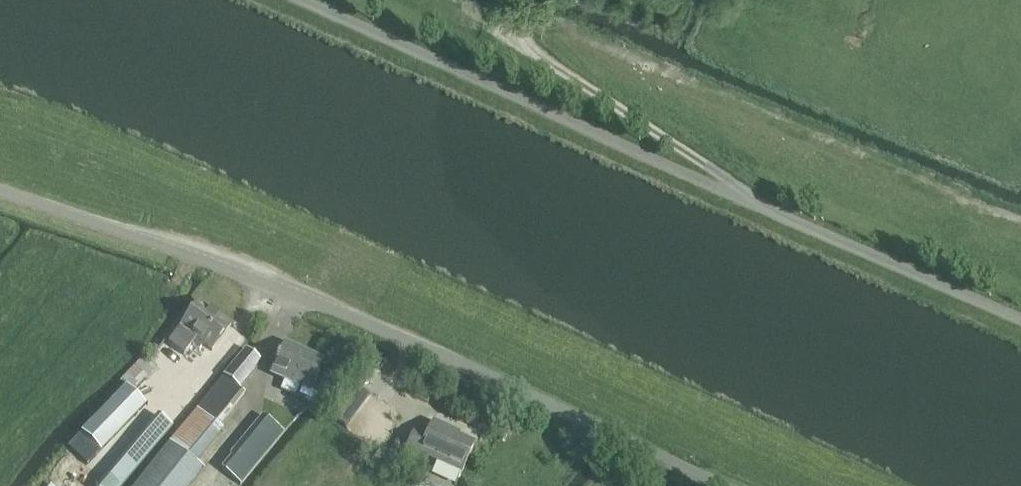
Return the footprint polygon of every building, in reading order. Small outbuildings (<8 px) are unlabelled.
[(231,326),(199,302),(168,344),(185,356),(197,340),(212,351),(231,326)] [(297,396),(300,387),(310,391),(324,362),(285,343),(277,359),(271,373),(285,380),(281,389),(297,396)] [(239,389),(261,362),(246,350),(224,377),(225,378),(172,443),(185,454),(192,453),(199,459),(228,421),(221,416),(242,391),(239,389)] [(158,367),(145,355),(120,382),(126,388),(68,446),(87,464),(146,405),(134,393),(158,367)] [(484,410),(481,416),(488,419),(490,413),(484,410)] [(173,428),(158,415),(98,485),(125,485),(173,428)] [(221,470),(241,485),(285,433),(264,416),(229,455),(231,457),(221,470)] [(461,473),(474,445),(451,434),(452,432),(433,423),(428,435),(416,429),(404,455),(426,465),(428,458),(461,473)] [(499,440),(500,440),(504,442),(508,434),(504,433),(502,432),(499,440)] [(204,470),(170,444),(136,485),(191,485),(204,470)]
